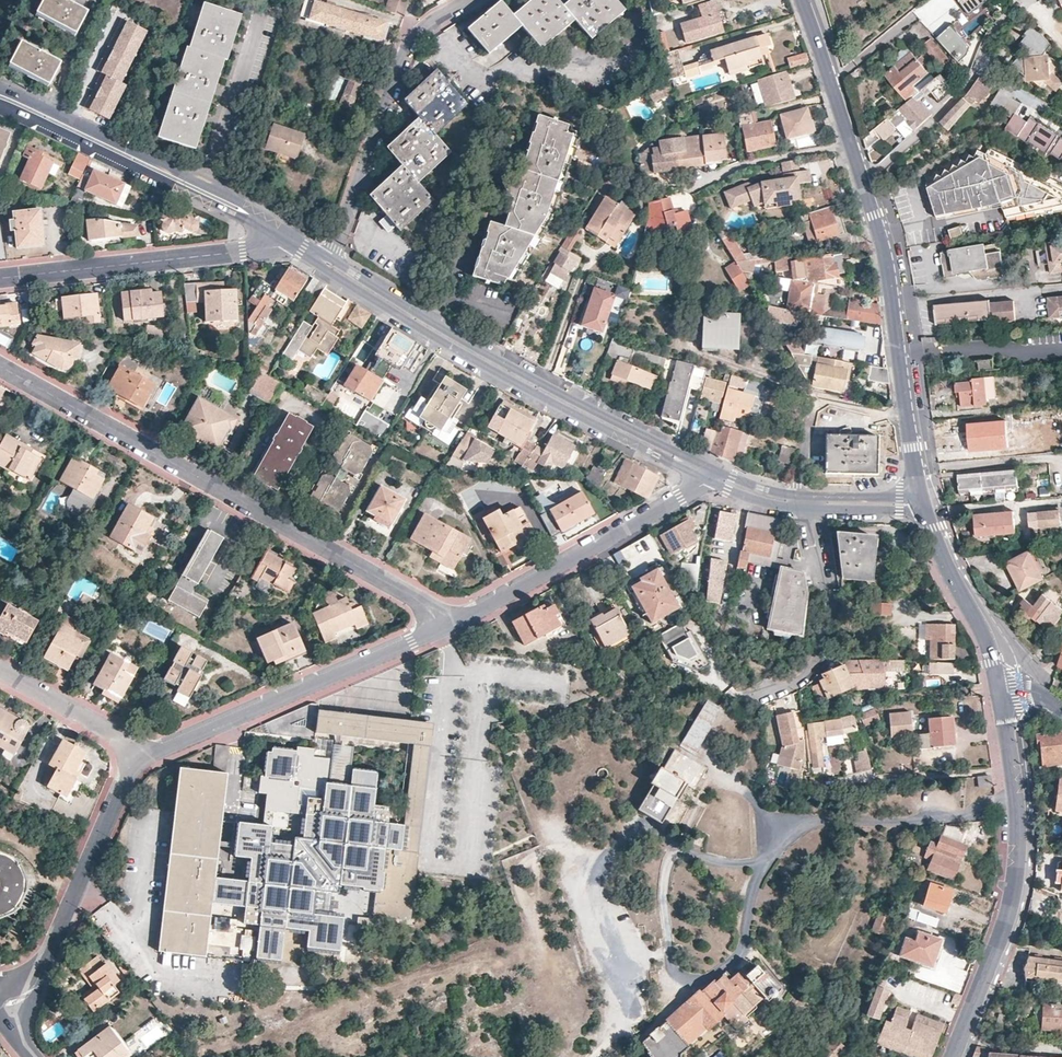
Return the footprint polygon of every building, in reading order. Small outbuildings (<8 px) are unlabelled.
[(88,10),(67,0),(43,0),(36,13),(76,33),(88,10)] [(327,28),(328,25),(310,19),(315,1),(312,0),(306,21),(327,28)] [(396,0),(391,0),(387,12),(404,17),(408,4),(396,0)] [(573,18),(589,38),(623,10),(614,0),(572,0),(564,7),(558,0),(533,0),(529,3),(515,15),(515,16),(514,16),(513,16),(501,2),(484,17),(468,30),(487,52),(521,24),(540,47),(573,18)] [(955,17),(952,13),(959,8),(954,0),(930,0),(915,10),(932,34),(955,17)] [(328,25),(345,30),(350,12),(315,1),(310,19),(328,25)] [(714,3),(700,7),(703,19),(681,26),(686,42),(722,32),(718,17),(714,3)] [(192,149),(222,60),(224,60),(239,14),(208,4),(193,50),(190,49),(160,138),(174,143),(192,149)] [(350,12),(345,30),(364,35),(381,41),(387,23),(350,12)] [(94,87),(85,106),(94,111),(112,119),(129,85),(124,83),(149,31),(122,18),(97,70),(101,73),(94,87)] [(1040,49),(1048,39),(1033,22),(1023,32),(1016,41),(1020,45),(1021,49),(1025,54),(1022,57),(1020,55),(1015,55),(1010,61),(1028,78),(1031,78),(1035,82),(1036,82),(1037,82),(1040,78),(1042,76),(1044,76),(1049,71),(1048,68),(1052,64),(1046,59),(1046,53),(1040,49)] [(390,24),(387,23),(381,41),(364,35),(363,39),(383,45),(387,35),(390,24)] [(950,26),(937,38),(957,62),(968,54),(969,46),(950,26)] [(664,33),(657,34),(661,50),(668,49),(664,33)] [(761,67),(759,57),(766,56),(765,48),(769,47),(766,36),(754,40),(700,56),(698,57),(697,58),(696,60),(696,63),(697,69),(723,61),(724,65),(726,74),(746,68),(747,71),(761,67)] [(951,60),(931,38),(924,45),(944,66),(949,62),(951,60)] [(49,84),(61,62),(21,41),(10,64),(49,84)] [(677,51),(662,55),(668,81),(683,76),(677,51)] [(914,79),(927,68),(920,61),(924,57),(920,53),(916,56),(912,52),(907,56),(906,54),(885,72),(893,82),(905,95),(918,83),(914,79)] [(808,64),(806,55),(788,60),(790,69),(808,64)] [(698,73),(724,65),(723,61),(697,69),(698,73)] [(359,91),(365,74),(341,64),(336,75),(350,81),(339,106),(351,110),(359,91)] [(727,77),(747,71),(746,68),(726,74),(727,77)] [(418,183),(449,155),(434,136),(467,106),(438,71),(420,88),(405,101),(420,119),(403,135),(388,148),(403,166),(383,184),(370,196),(388,217),(380,224),(388,232),(395,226),(400,231),(433,201),(418,183)] [(950,95),(956,88),(940,71),(921,87),(924,91),(931,86),(944,100),(950,95)] [(978,91),(988,75),(980,71),(980,72),(962,96),(940,120),(949,126),(975,97),(979,101),(984,96),(978,91)] [(1059,81),(1049,71),(1044,76),(1042,76),(1040,78),(1052,89),(1059,81)] [(788,72),(759,80),(767,108),(796,100),(791,81),(788,72)] [(327,100),(339,106),(350,81),(336,75),(327,100)] [(1011,88),(999,81),(989,99),(999,106),(1011,88)] [(671,93),(666,83),(649,92),(653,102),(671,93)] [(924,91),(921,87),(888,114),(896,124),(901,119),(904,122),(907,120),(913,127),(920,121),(931,112),(917,97),(924,91)] [(1015,91),(1011,88),(999,106),(1003,109),(1015,91)] [(702,95),(692,98),(694,104),(703,102),(702,95)] [(628,116),(623,106),(616,110),(616,125),(632,118),(631,114),(628,116)] [(808,133),(806,122),(811,120),(810,114),(808,109),(781,116),(787,138),(808,133)] [(756,125),(753,112),(739,116),(742,126),(744,125),(749,151),(760,149),(776,146),(770,122),(756,125)] [(899,128),(896,124),(888,114),(872,127),(879,136),(882,141),(899,128)] [(551,221),(556,214),(559,215),(560,215),(562,207),(565,208),(576,177),(573,175),(578,161),(575,159),(581,139),(582,135),(572,131),(573,129),(539,118),(530,144),(537,146),(534,154),(528,152),(518,180),(510,178),(507,188),(517,191),(514,199),(505,227),(490,222),(487,233),(495,236),(493,243),(484,240),(472,277),(490,283),(501,286),(506,280),(512,282),(518,262),(519,262),(519,261),(520,261),(524,263),(532,251),(533,250),(534,250),(537,251),(555,223),(551,221)] [(1018,137),(1027,143),(1028,141),(1046,153),(1048,151),(1061,159),(1061,157),(1061,139),(1030,118),(1018,137)] [(811,120),(806,122),(808,133),(817,131),(815,120),(811,120)] [(299,152),(305,137),(274,125),(265,148),(277,153),(278,150),(297,158),(299,152)] [(879,136),(872,127),(863,135),(866,146),(879,136)] [(10,134),(0,130),(0,159),(10,134)] [(671,170),(682,168),(680,152),(687,151),(686,141),(675,142),(675,133),(667,134),(668,140),(661,141),(661,147),(649,149),(644,153),(646,173),(671,170)] [(971,133),(969,135),(968,145),(923,172),(933,199),(936,210),(1001,199),(1002,203),(1006,217),(1061,208),(1061,180),(1044,171),(1042,175),(1020,164),(1018,158),(971,133)] [(702,138),(705,165),(727,162),(725,148),(724,136),(723,136),(723,135),(722,135),(702,138)] [(680,152),(682,168),(694,167),(705,165),(702,138),(686,141),(687,151),(680,152)] [(588,142),(581,139),(575,159),(578,161),(581,162),(588,142)] [(530,144),(528,152),(534,154),(537,146),(530,144)] [(40,189),(53,162),(46,158),(41,156),(43,153),(27,145),(21,156),(29,160),(19,179),(40,189)] [(295,161),(297,158),(278,150),(277,153),(275,156),(279,158),(281,155),(295,161)] [(88,158),(79,154),(73,167),(81,171),(88,158)] [(1042,175),(1044,171),(1018,158),(1020,164),(1042,175)] [(800,171),(798,162),(781,166),(782,174),(800,171)] [(82,178),(71,201),(79,204),(85,191),(116,205),(126,185),(113,179),(95,170),(89,182),(82,178)] [(723,192),(730,209),(751,201),(754,207),(763,204),(763,206),(775,204),(776,208),(791,206),(791,202),(801,200),(799,184),(811,182),(810,176),(809,170),(800,171),(782,174),(780,174),(760,182),(752,185),(751,183),(747,182),(723,192)] [(608,176),(600,188),(608,193),(615,181),(608,176)] [(130,187),(126,185),(116,205),(120,207),(130,187)] [(505,196),(514,199),(517,191),(507,188),(504,194),(504,195),(504,196),(505,196)] [(627,232),(637,217),(608,198),(588,230),(599,237),(608,243),(618,227),(627,232)] [(673,214),(669,198),(650,203),(649,221),(649,222),(647,231),(652,233),(676,226),(678,232),(692,228),(687,210),(673,214)] [(937,212),(1002,203),(1001,199),(936,210),(937,212)] [(832,207),(796,217),(798,225),(803,223),(812,221),(818,241),(840,235),(838,227),(832,207)] [(197,224),(195,222),(166,209),(160,221),(164,223),(163,225),(162,228),(163,232),(165,234),(169,234),(171,233),(173,232),(174,230),(175,228),(181,231),(183,232),(185,229),(190,231),(191,231),(192,231),(193,231),(196,230),(197,227),(197,224)] [(44,246),(40,210),(13,213),(17,249),(32,247),(44,246)] [(138,236),(137,227),(97,220),(88,221),(90,240),(90,241),(91,241),(108,239),(138,236)] [(818,241),(812,221),(803,223),(809,243),(818,241)] [(563,248),(571,253),(585,229),(577,223),(561,247),(563,248)] [(960,224),(949,228),(952,239),(964,237),(960,224)] [(731,231),(726,232),(722,231),(721,229),(720,226),(716,228),(716,229),(722,239),(732,236),(731,231)] [(617,248),(627,232),(618,227),(608,243),(617,248)] [(851,234),(853,247),(870,245),(866,232),(851,234)] [(487,233),(484,240),(493,243),(495,236),(487,233)] [(722,239),(737,262),(747,261),(732,236),(722,239)] [(985,243),(985,242),(950,247),(950,249),(941,250),(943,263),(945,276),(957,274),(957,272),(956,270),(977,267),(988,265),(988,267),(1004,265),(1000,241),(985,243)] [(1052,244),(1052,242),(1045,243),(1050,274),(1061,272),(1061,243),(1052,244)] [(569,270),(576,274),(582,259),(571,253),(563,248),(555,263),(556,263),(551,273),(557,276),(564,280),(569,270)] [(775,277),(795,280),(793,263),(791,255),(776,257),(775,277)] [(814,283),(820,284),(819,280),(839,276),(838,268),(837,264),(835,264),(834,255),(804,259),(805,261),(793,263),(795,280),(814,283)] [(528,265),(524,263),(520,261),(519,261),(519,262),(518,262),(512,282),(517,283),(528,265)] [(742,272),(755,274),(749,265),(747,261),(737,262),(742,272)] [(745,281),(735,265),(725,271),(735,287),(745,281)] [(1005,275),(1004,265),(988,267),(988,265),(977,267),(979,278),(1005,275)] [(979,278),(977,267),(956,270),(957,272),(970,270),(977,278),(979,278)] [(272,310),(267,306),(271,300),(277,292),(288,299),(293,302),(307,281),(298,276),(289,269),(280,282),(275,279),(270,287),(262,282),(249,302),(257,308),(247,322),(254,326),(250,333),(249,337),(249,346),(255,348),(261,339),(255,336),(272,310)] [(760,282),(761,275),(755,274),(742,272),(748,281),(760,282)] [(304,293),(316,301),(322,292),(326,285),(313,279),(304,293)] [(827,290),(828,286),(820,284),(814,283),(814,285),(793,282),(788,308),(808,311),(811,298),(824,300),(821,316),(837,318),(860,322),(883,326),(880,305),(869,303),(850,300),(848,312),(833,309),(836,291),(827,290)] [(197,312),(196,302),(205,301),(206,322),(237,321),(236,291),(219,291),(219,283),(201,284),(196,284),(196,283),(183,283),(185,295),(186,313),(197,312)] [(602,334),(616,297),(595,290),(588,309),(582,327),(602,334)] [(164,316),(162,292),(146,294),(140,295),(139,291),(121,293),(124,320),(164,316)] [(283,307),(288,299),(277,292),(271,300),(283,307)] [(291,341),(280,358),(290,364),(297,352),(300,348),(313,356),(316,351),(324,355),(335,336),(338,332),(337,332),(330,328),(335,321),(345,306),(322,292),(316,301),(309,312),(303,324),(291,341)] [(100,323),(97,295),(76,298),(63,299),(65,320),(88,317),(89,324),(100,323)] [(1050,297),(1051,318),(1061,317),(1061,296),(1050,297)] [(991,302),(991,297),(936,302),(937,312),(938,321),(992,316),(991,302)] [(1017,319),(1016,300),(991,302),(992,316),(992,318),(993,321),(1017,319)] [(17,304),(0,306),(0,328),(19,326),(17,304)] [(357,306),(348,323),(363,331),(372,315),(357,306)] [(779,310),(779,308),(768,306),(767,311),(771,317),(777,318),(776,322),(798,327),(798,323),(803,324),(805,315),(779,310)] [(738,350),(740,316),(704,315),(703,335),(702,347),(738,350)] [(858,333),(860,322),(837,318),(835,329),(858,333)] [(342,325),(335,321),(330,328),(337,332),(342,325)] [(834,336),(825,335),(818,334),(815,357),(820,357),(831,359),(832,351),(842,352),(842,347),(842,339),(834,338),(834,336)] [(520,336),(514,349),(523,353),(529,340),(520,336)] [(79,363),(82,345),(38,337),(33,346),(37,348),(33,354),(39,358),(58,369),(62,369),(66,368),(70,366),(72,362),(79,363)] [(357,366),(377,378),(390,358),(379,351),(370,345),(372,342),(366,338),(357,351),(364,355),(357,366)] [(630,359),(664,369),(666,359),(617,344),(611,343),(604,362),(615,367),(613,375),(627,381),(633,384),(652,392),(656,378),(647,373),(647,371),(639,368),(638,370),(628,366),(630,359)] [(544,354),(530,346),(524,357),(539,365),(544,354)] [(311,360),(313,356),(300,348),(297,352),(311,360)] [(811,368),(813,356),(791,352),(799,366),(811,368)] [(992,356),(978,357),(979,369),(994,367),(992,356)] [(850,373),(852,363),(831,359),(820,357),(814,385),(842,392),(844,385),(845,380),(846,373),(850,373)] [(689,388),(701,391),(707,369),(666,359),(664,369),(660,382),(670,384),(662,418),(672,421),(682,423),(687,404),(685,404),(689,388)] [(370,403),(383,382),(377,378),(357,366),(344,386),(360,396),(370,403)] [(141,407),(154,386),(120,367),(108,389),(114,392),(141,407)] [(245,393),(270,406),(281,385),(267,378),(257,373),(245,393)] [(627,381),(613,375),(611,380),(625,386),(627,381)] [(730,375),(719,418),(734,422),(735,417),(748,421),(748,420),(753,404),(755,397),(729,390),(730,385),(761,394),(761,393),(763,385),(730,375)] [(993,394),(992,378),(973,379),(973,375),(955,376),(956,386),(956,391),(960,390),(961,404),(980,402),(979,395),(993,394)] [(452,421),(462,405),(460,404),(459,403),(460,403),(467,392),(467,391),(466,390),(460,387),(458,389),(451,385),(453,382),(447,379),(446,379),(438,390),(435,388),(425,404),(422,402),(419,403),(414,412),(421,416),(426,420),(424,422),(422,427),(433,434),(436,429),(437,428),(438,428),(438,427),(439,428),(442,430),(450,435),(455,427),(454,423),(452,421)] [(721,404),(726,384),(708,379),(708,380),(707,380),(707,381),(702,399),(708,400),(721,404)] [(306,385),(301,395),(322,406),(328,396),(306,385)] [(770,387),(763,385),(761,393),(768,395),(770,387)] [(328,396),(322,406),(334,414),(343,399),(337,395),(340,390),(335,386),(328,396)] [(779,399),(769,396),(766,407),(767,407),(776,410),(779,399)] [(220,445),(236,419),(199,399),(182,429),(193,436),(196,431),(220,445)] [(522,410),(504,399),(500,406),(511,412),(512,410),(534,423),(537,418),(522,410)] [(762,407),(753,404),(748,420),(758,423),(761,413),(762,407)] [(522,446),(534,423),(512,410),(511,412),(500,406),(488,427),(506,438),(503,443),(509,446),(512,441),(522,446)] [(277,491),(312,429),(289,416),(254,478),(266,485),(277,491)] [(361,429),(381,440),(388,428),(369,416),(361,429)] [(1007,444),(1006,417),(967,421),(968,431),(970,447),(1007,444)] [(431,436),(433,434),(422,427),(420,429),(431,436)] [(710,453),(734,462),(736,454),(741,432),(723,427),(721,434),(716,432),(710,453)] [(716,432),(706,430),(701,449),(710,453),(716,432)] [(217,449),(220,445),(196,431),(193,436),(203,442),(217,449)] [(744,456),(750,435),(741,432),(736,454),(740,455),(744,456)] [(23,449),(25,445),(20,442),(6,435),(0,445),(0,466),(10,471),(11,469),(29,480),(41,459),(23,449)] [(475,440),(466,435),(463,439),(472,445),(475,440)] [(538,446),(529,460),(524,465),(533,471),(537,464),(541,458),(554,464),(557,458),(566,463),(575,448),(564,442),(553,436),(545,450),(538,446)] [(346,476),(346,474),(346,473),(347,473),(347,472),(348,472),(355,476),(360,475),(372,454),(370,448),(350,437),(344,438),(340,443),(342,445),(339,450),(338,449),(332,459),(334,464),(343,469),(342,471),(340,471),(338,473),(337,476),(338,479),(336,481),(327,476),(321,477),(316,486),(318,488),(315,493),(313,492),(309,497),(311,504),(322,509),(332,515),(338,514),(349,492),(348,487),(341,483),(342,481),(344,480),(346,478),(346,476)] [(878,451),(879,437),(826,437),(826,475),(871,475),(878,475),(878,451)] [(493,451),(475,440),(472,445),(463,439),(453,455),(462,461),(465,457),(472,462),(486,463),(493,451)] [(520,454),(529,460),(538,446),(529,441),(520,454)] [(792,464),(796,450),(783,446),(779,461),(792,464)] [(524,465),(529,460),(520,454),(515,462),(522,466),(524,465)] [(456,471),(462,461),(453,455),(443,470),(456,471)] [(91,467),(73,457),(60,481),(73,489),(66,501),(67,512),(81,520),(88,508),(91,510),(99,496),(95,494),(105,475),(91,467)] [(648,499),(650,496),(659,478),(644,469),(627,461),(616,483),(646,498),(648,499)] [(1018,487),(1016,463),(958,468),(959,479),(960,492),(1018,487)] [(522,466),(515,477),(519,477),(520,477),(526,469),(522,466)] [(593,468),(587,481),(596,491),(605,474),(593,468)] [(398,515),(406,501),(381,487),(366,512),(391,526),(398,515)] [(1049,487),(1039,488),(1040,497),(1050,496),(1049,487)] [(594,514),(582,493),(550,510),(562,532),(580,522),(594,514)] [(151,533),(151,532),(150,530),(149,530),(148,529),(153,519),(129,505),(110,538),(140,555),(149,538),(151,538),(151,537),(151,536),(151,535),(151,533)] [(535,534),(519,507),(501,517),(498,512),(484,520),(502,553),(503,552),(535,534)] [(1060,507),(1037,509),(1038,524),(1061,522),(1060,507)] [(695,523),(706,525),(709,509),(703,508),(698,511),(695,523)] [(1014,508),(974,511),(975,523),(976,532),(1016,529),(1014,508)] [(732,541),(737,516),(727,514),(721,512),(716,538),(732,541)] [(759,530),(762,517),(748,514),(745,527),(748,528),(743,552),(740,551),(736,570),(744,572),(748,553),(768,557),(773,532),(767,531),(759,530)] [(453,569),(469,540),(425,515),(411,540),(430,551),(442,558),(440,562),(453,569)] [(9,526),(16,530),(19,524),(12,520),(9,526)] [(695,541),(690,531),(692,530),(689,526),(687,521),(661,536),(671,555),(695,541)] [(193,596),(225,539),(219,536),(211,531),(179,588),(176,586),(167,601),(199,619),(207,604),(193,596)] [(874,559),(875,537),(837,533),(843,579),(873,580),(874,559)] [(537,539),(535,534),(503,552),(506,556),(522,547),(537,539)] [(1021,587),(1043,575),(1030,548),(1008,560),(1014,572),(1021,587)] [(289,577),(294,568),(279,560),(265,552),(252,577),(259,581),(262,577),(287,591),(293,580),(289,577)] [(720,602),(728,561),(712,558),(704,599),(720,602)] [(778,564),(764,628),(801,635),(807,595),(802,570),(778,564)] [(680,608),(657,569),(650,573),(640,579),(641,580),(632,586),(654,623),(680,608)] [(368,624),(361,606),(351,610),(347,598),(342,600),(337,602),(332,591),(324,594),(312,614),(324,643),(335,638),(333,634),(355,625),(356,629),(368,624)] [(1059,605),(1044,592),(1034,604),(1024,596),(1015,607),(1024,615),(1028,610),(1036,616),(1042,621),(1039,625),(1052,635),(1061,622),(1061,620),(1059,618),(1061,613),(1061,607),(1059,605)] [(765,612),(761,603),(753,607),(758,616),(765,612)] [(890,615),(890,603),(872,603),(872,614),(890,615)] [(38,623),(8,605),(0,619),(0,633),(5,636),(7,632),(26,644),(38,623)] [(560,627),(554,617),(557,615),(552,605),(542,611),(539,607),(522,617),(512,622),(525,647),(560,627)] [(631,634),(616,609),(606,615),(604,616),(603,614),(590,621),(607,648),(631,634)] [(726,619),(722,642),(733,644),(735,636),(731,635),(734,621),(726,619)] [(77,656),(84,644),(69,635),(71,631),(73,627),(64,622),(43,657),(59,665),(68,671),(77,656)] [(954,660),(955,636),(950,636),(950,624),(943,624),(927,623),(926,640),(931,640),(930,659),(954,660)] [(303,651),(291,624),(257,639),(267,663),(272,661),(290,653),(292,657),(298,654),(303,651)] [(335,638),(356,629),(355,625),(333,634),(335,638)] [(661,634),(665,645),(686,637),(681,626),(661,634)] [(69,635),(84,644),(77,656),(81,658),(90,642),(71,631),(69,635)] [(24,647),(26,644),(7,632),(5,636),(24,647)] [(698,658),(689,640),(672,648),(676,658),(688,663),(698,658)] [(117,645),(112,654),(130,665),(135,656),(117,645)] [(204,669),(207,662),(196,655),(195,657),(193,656),(194,654),(182,646),(172,662),(173,663),(164,680),(178,688),(177,690),(178,691),(190,697),(203,676),(201,675),(204,669)] [(274,664),(292,657),(290,653),(272,661),(274,664)] [(120,698),(137,669),(130,665),(112,654),(94,685),(103,691),(105,689),(109,692),(120,698)] [(882,678),(882,660),(844,661),(853,686),(855,689),(883,687),(882,678)] [(897,660),(889,660),(889,668),(904,668),(903,660),(897,660)] [(954,673),(954,663),(936,662),(936,672),(954,673)] [(852,689),(843,666),(822,675),(823,676),(820,677),(821,681),(819,682),(820,684),(815,686),(820,698),(826,695),(827,699),(852,689)] [(190,697),(178,691),(173,700),(184,707),(190,697)] [(682,744),(696,753),(725,709),(711,700),(682,744)] [(320,713),(321,705),(310,703),(268,721),(273,731),(316,738),(320,713)] [(29,728),(29,725),(27,723),(25,722),(22,721),(21,721),(21,720),(22,718),(11,712),(8,710),(6,712),(0,709),(0,748),(14,756),(29,728)] [(880,719),(876,709),(860,716),(865,727),(880,719)] [(799,741),(793,712),(788,713),(776,716),(782,744),(783,748),(787,747),(782,766),(800,771),(804,753),(804,739),(799,741)] [(916,734),(914,712),(903,713),(892,714),(894,736),(916,734)] [(418,876),(435,726),(411,724),(320,713),(316,738),(337,741),(342,742),(410,749),(401,823),(406,824),(403,849),(401,849),(387,848),(383,871),(386,872),(385,877),(384,889),(381,889),(381,891),(376,891),(372,918),(413,924),(418,876)] [(955,731),(954,716),(930,718),(931,733),(918,734),(919,749),(932,748),(932,746),(956,745),(955,731)] [(859,717),(846,718),(847,732),(860,731),(859,717)] [(845,735),(843,720),(824,722),(824,723),(808,725),(811,749),(812,767),(825,766),(822,738),(831,737),(845,735)] [(1061,732),(1035,734),(1036,746),(1039,745),(1040,754),(1041,764),(1061,763),(1061,740),(1061,732)] [(80,762),(83,758),(85,752),(64,740),(50,765),(57,769),(47,786),(61,794),(59,798),(71,805),(82,784),(77,781),(72,778),(74,774),(80,762)] [(777,764),(782,766),(787,747),(783,748),(782,744),(777,764)] [(228,774),(232,747),(218,745),(215,772),(228,774)] [(300,751),(275,748),(274,752),(270,752),(267,773),(263,773),(261,793),(269,794),(265,825),(241,822),(237,855),(251,857),(248,880),(218,876),(214,903),(244,907),(242,922),(261,924),(256,957),(281,960),(285,928),(308,930),(307,946),(339,950),(343,916),(329,914),(331,891),(339,891),(341,883),(365,886),(365,889),(376,891),(381,891),(381,889),(384,889),(385,877),(386,872),(383,871),(387,848),(401,849),(403,849),(406,824),(401,823),(390,823),(392,807),(377,805),(380,773),(355,770),(352,786),(331,783),(329,783),(332,759),(316,757),(317,749),(300,746),(300,751)] [(694,789),(707,768),(677,748),(662,769),(659,766),(650,781),(653,783),(637,807),(661,822),(677,798),(678,799),(688,784),(694,789)] [(355,770),(357,753),(341,751),(336,750),(331,783),(352,786),(355,770)] [(856,753),(860,772),(870,770),(866,751),(856,753)] [(855,771),(852,757),(844,759),(847,773),(855,771)] [(227,800),(230,774),(228,774),(215,772),(182,768),(159,950),(208,956),(214,903),(218,876),(221,853),(225,820),(227,800)] [(991,774),(979,776),(981,787),(992,785),(992,780),(991,774)] [(233,854),(237,821),(225,820),(221,853),(233,855),(233,854)] [(960,859),(965,847),(959,844),(964,831),(947,824),(938,847),(931,844),(925,856),(933,859),(929,869),(952,879),(960,859)] [(15,914),(20,909),(26,913),(28,911),(30,907),(32,902),(34,897),(35,891),(29,889),(29,881),(21,864),(15,858),(0,852),(0,920),(15,914)] [(948,902),(952,891),(930,884),(922,905),(944,913),(948,902)] [(885,934),(895,908),(883,903),(873,929),(885,934)] [(937,919),(906,909),(903,917),(916,921),(934,927),(937,919)] [(916,921),(903,917),(900,924),(913,928),(916,921)] [(357,920),(358,929),(373,927),(372,919),(357,920)] [(935,953),(940,940),(918,933),(914,942),(900,937),(893,954),(929,967),(935,953)] [(242,937),(241,955),(254,956),(255,938),(242,937)] [(704,973),(712,962),(699,953),(692,962),(704,973)] [(109,967),(106,963),(104,965),(97,956),(79,970),(96,991),(85,1000),(93,1011),(119,991),(115,984),(119,981),(109,967)] [(1034,957),(1029,957),(1027,968),(1025,981),(1061,985),(1061,962),(1056,961),(1041,959),(1034,957)] [(763,997),(766,1000),(779,990),(763,971),(761,972),(755,965),(747,973),(744,969),(731,980),(726,974),(719,979),(714,983),(713,982),(700,993),(699,991),(685,1002),(686,1004),(679,1010),(658,1028),(657,1027),(647,1034),(649,1036),(640,1043),(647,1052),(646,1052),(650,1056),(651,1056),(652,1056),(679,1056),(679,1054),(688,1047),(686,1044),(706,1026),(708,1028),(724,1015),(735,1029),(747,1019),(743,1013),(763,997)] [(800,976),(796,966),(787,970),(791,980),(800,976)] [(879,1023),(889,994),(885,992),(889,980),(881,977),(867,1019),(879,1023)] [(1044,1005),(1043,1017),(1042,1029),(1061,1029),(1061,1006),(1044,1005)] [(944,1025),(917,1014),(913,1024),(907,1022),(911,1012),(897,1006),(890,1023),(889,1027),(884,1025),(877,1042),(914,1056),(931,1056),(936,1046),(944,1025)] [(108,1027),(127,1052),(131,1050),(111,1024),(108,1027)] [(127,1052),(108,1027),(80,1048),(85,1055),(82,1056),(121,1056),(127,1052)] [(844,1049),(831,1038),(816,1056),(838,1056),(844,1049)] [(85,1055),(80,1048),(71,1055),(73,1056),(82,1056),(85,1055)]
